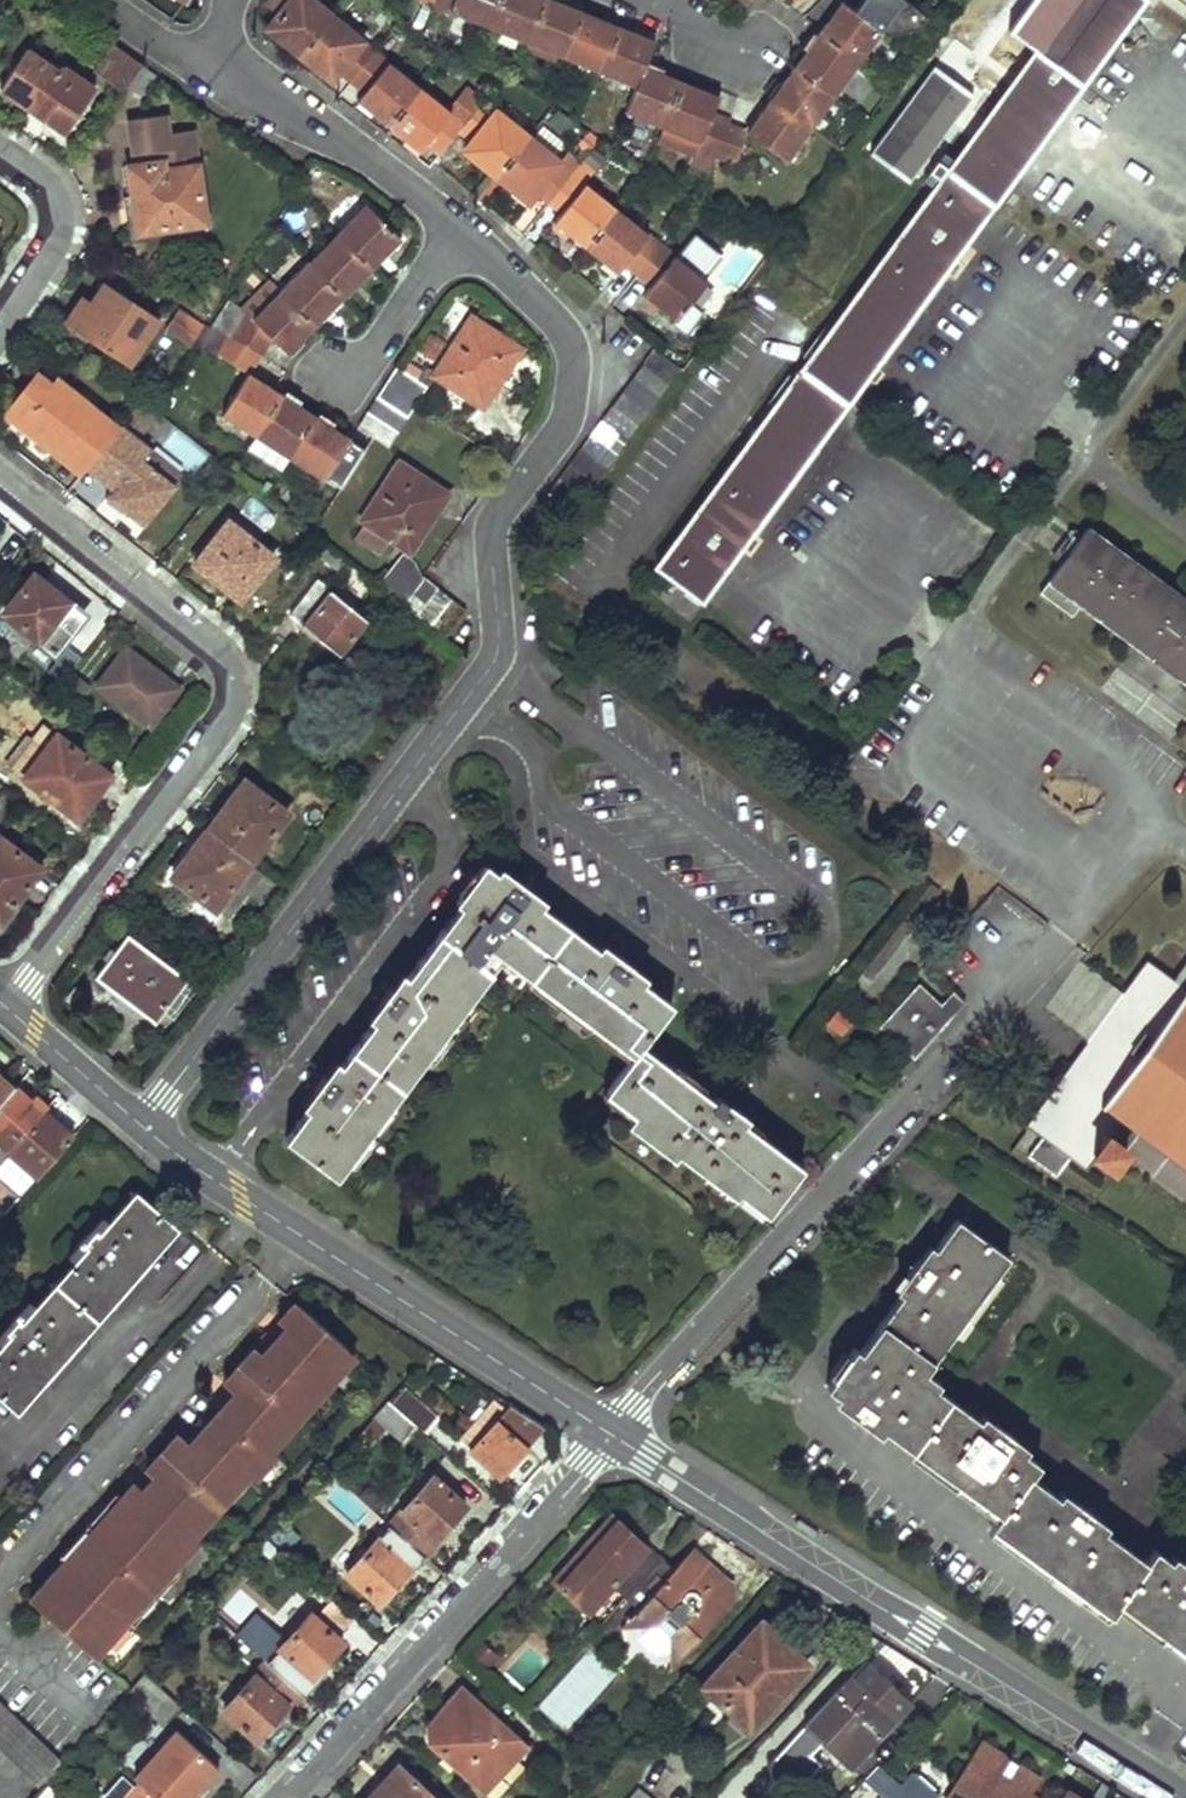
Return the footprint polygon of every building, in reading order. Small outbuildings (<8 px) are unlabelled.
[(277,10),(265,24),(298,51),(328,14),(310,0),(264,0),(277,10)] [(430,3),(483,25),(494,0),(431,0),(430,3)] [(483,25),(521,40),(538,0),(494,0),(483,25)] [(521,40),(560,56),(580,11),(553,0),(538,0),(521,40)] [(656,567),(700,601),(1143,0),(1027,0),(1007,28),(1037,50),(1026,66),(1019,63),(981,114),(986,119),(656,567)] [(816,32),(856,61),(878,31),(911,25),(914,24),(915,22),(918,19),(919,17),(920,14),(919,12),(904,0),(860,0),(853,10),(841,0),(840,0),(816,32)] [(580,11),(560,56),(597,71),(617,25),(580,11)] [(328,14),(298,51),(329,77),(336,69),(349,80),(372,50),(328,14)] [(617,25),(597,71),(637,87),(646,67),(657,42),(617,25)] [(816,32),(793,64),(832,93),(856,61),(816,32)] [(111,44),(95,67),(123,86),(124,84),(139,63),(111,44)] [(0,86),(0,88),(66,132),(95,89),(63,67),(59,72),(24,49),(0,86)] [(372,50),(349,80),(361,90),(355,98),(386,123),(416,85),(372,50)] [(946,53),(872,153),(908,180),(982,80),(946,53)] [(139,63),(124,84),(137,92),(151,72),(139,63)] [(793,64),(768,97),(808,126),(832,93),(793,64)] [(637,87),(626,112),(661,125),(679,80),(646,67),(637,87)] [(679,80),(661,125),(697,140),(693,148),(713,156),(726,123),(708,116),(717,95),(679,80)] [(416,85),(386,123),(417,149),(426,139),(439,150),(456,128),(461,122),(416,85)] [(768,97),(745,131),(785,157),(808,126),(768,97)] [(461,122),(456,128),(469,139),(462,149),(494,175),(525,136),(479,100),(461,122)] [(203,168),(199,132),(174,135),(172,116),(133,120),(137,155),(140,155),(141,166),(167,163),(168,172),(203,168)] [(726,123),(713,156),(734,164),(745,131),(726,123)] [(525,136),(494,175),(524,200),(532,189),(546,201),(569,172),(525,136)] [(141,166),(132,167),(139,233),(209,225),(203,168),(168,172),(167,163),(141,166)] [(569,172),(546,201),(559,212),(550,221),(582,247),(614,208),(569,172)] [(363,204),(335,232),(370,267),(398,238),(363,204)] [(614,208),(582,247),(615,273),(622,262),(636,273),(659,244),(614,208)] [(335,232),(307,260),(342,295),(370,267),(335,232)] [(659,244),(636,273),(648,284),(640,293),(675,321),(706,282),(659,244)] [(307,260),(278,289),(314,324),(342,295),(307,260)] [(83,296),(65,323),(127,364),(158,317),(104,282),(91,301),(83,296)] [(229,299),(212,326),(258,354),(268,337),(285,354),(314,324),(278,289),(250,318),(239,308),(229,299)] [(203,326),(177,308),(162,328),(188,346),(203,326)] [(469,317),(433,373),(479,403),(494,380),(511,391),(533,358),(469,317)] [(204,327),(195,343),(246,374),(258,354),(212,326),(207,323),(204,327)] [(650,349),(640,364),(666,383),(676,369),(650,349)] [(640,364),(629,379),(656,397),(666,383),(640,364)] [(394,370),(386,382),(417,402),(426,386),(396,367),(394,370)] [(246,374),(222,416),(254,436),(280,394),(248,375),(246,374)] [(34,377),(8,412),(61,453),(66,445),(89,463),(119,424),(59,377),(49,389),(34,377)] [(629,379),(620,392),(646,410),(656,397),(629,379)] [(386,382),(378,396),(408,416),(417,402),(386,382)] [(620,392),(610,406),(636,424),(646,410),(620,392)] [(280,394),(254,436),(288,457),(313,415),(280,394)] [(378,396),(367,412),(397,432),(408,416),(378,396)] [(610,406),(600,420),(625,438),(636,424),(610,406)] [(367,412),(358,426),(388,446),(397,432),(367,412)] [(313,415),(288,457),(323,479),(349,437),(313,415)] [(600,420),(590,435),(614,452),(625,438),(600,420)] [(134,437),(101,477),(115,488),(109,495),(142,522),(181,475),(134,437)] [(66,445),(61,453),(83,470),(89,463),(66,445)] [(395,462),(359,519),(364,522),(355,537),(379,552),(388,537),(396,542),(404,528),(412,533),(424,515),(427,517),(442,492),(395,462)] [(227,519),(195,563),(242,598),(274,554),(227,519)] [(1038,590),(1071,614),(1079,603),(1185,682),(1185,600),(1085,526),(1038,590)] [(402,603),(421,577),(414,559),(400,550),(375,582),(402,603)] [(34,574),(6,613),(57,651),(85,612),(34,574)] [(421,577),(402,603),(416,613),(435,587),(421,577)] [(316,580),(286,614),(335,655),(364,620),(316,580)] [(435,587),(416,613),(430,624),(449,599),(435,587)] [(449,599),(430,624),(445,636),(464,610),(449,599)] [(128,647),(98,685),(150,725),(169,700),(157,691),(164,682),(142,665),(145,661),(128,647)] [(52,658),(36,678),(49,689),(65,669),(52,658)] [(76,673),(59,695),(75,708),(92,686),(76,673)] [(39,764),(27,780),(70,813),(74,814),(79,813),(84,809),(85,805),(85,804),(85,801),(84,797),(81,794),(100,769),(56,734),(35,761),(39,764)] [(242,781),(206,830),(250,862),(286,814),(242,781)] [(0,797),(0,820),(15,801),(4,792),(0,797)] [(206,830),(171,877),(215,909),(250,862),(206,830)] [(37,869),(0,841),(0,918),(37,869)] [(461,904),(439,933),(491,973),(509,949),(537,971),(572,925),(529,893),(533,888),(517,876),(513,881),(487,861),(457,900),(461,904)] [(259,876),(246,896),(257,903),(271,884),(259,876)] [(572,925),(537,971),(638,1048),(642,1043),(673,1003),(630,970),(634,965),(618,953),(615,958),(572,925)] [(350,1049),(402,1089),(491,973),(439,933),(395,990),(391,987),(380,1002),(384,1005),(350,1049)] [(126,934),(95,976),(154,1020),(185,978),(126,934)] [(1078,961),(1044,1008),(1087,1039),(1026,1124),(1040,1133),(1025,1153),(1053,1173),(1067,1153),(1085,1167),(1096,1152),(1111,1163),(1121,1148),(1137,1126),(1185,1162),(1185,996),(1184,995),(1185,993),(1177,986),(1143,960),(1122,992),(1078,961)] [(917,987),(883,1027),(915,1054),(961,1000),(948,988),(936,1003),(917,987)] [(831,1012),(822,1031),(844,1042),(853,1023),(831,1012)] [(716,1100),(642,1043),(638,1048),(607,1090),(635,1112),(632,1116),(655,1133),(652,1138),(677,1157),(679,1153),(736,1196),(740,1190),(768,1212),(803,1166),(733,1112),(736,1107),(720,1095),(716,1100)] [(313,1161),(335,1177),(402,1089),(350,1049),(330,1076),(326,1073),(315,1087),(319,1091),(283,1138),(313,1161)] [(13,1088),(0,1076),(0,1103),(13,1088)] [(0,1103),(0,1141),(9,1149),(44,1110),(49,1105),(27,1084),(21,1089),(16,1084),(13,1088),(0,1103)] [(44,1110),(9,1149),(37,1173),(71,1134),(44,1110)] [(0,1346),(0,1395),(19,1410),(175,1221),(133,1187),(98,1230),(92,1226),(77,1244),(82,1247),(26,1314),(22,1310),(5,1330),(10,1334),(0,1346)] [(1009,1251),(958,1214),(926,1258),(921,1254),(909,1270),(914,1273),(881,1317),(932,1355),(1009,1251)] [(59,1562),(25,1599),(82,1651),(116,1613),(122,1618),(170,1565),(194,1539),(190,1536),(182,1529),(238,1467),(246,1474),(250,1477),(274,1450),(269,1446),(262,1439),(344,1349),(293,1303),(277,1320),(287,1329),(276,1341),(267,1332),(220,1383),(231,1392),(183,1445),(172,1436),(142,1470),(150,1478),(140,1489),(128,1502),(133,1507),(101,1541),(88,1530),(59,1562)] [(924,1365),(932,1355),(881,1317),(861,1346),(856,1342),(827,1381),(851,1399),(847,1404),(865,1418),(869,1412),(911,1444),(949,1393),(935,1383),(940,1377),(924,1365)] [(344,1349),(262,1439),(269,1446),(352,1356),(344,1349)] [(401,1385),(386,1401),(415,1426),(421,1432),(436,1414),(401,1385)] [(949,1393),(911,1444),(1000,1509),(1028,1471),(1037,1460),(1009,1439),(1014,1431),(997,1418),(992,1426),(949,1393)] [(386,1401),(355,1436),(364,1443),(382,1423),(401,1440),(415,1426),(386,1401)] [(492,1402),(458,1436),(469,1446),(468,1448),(497,1475),(523,1447),(536,1459),(544,1452),(538,1431),(543,1426),(509,1404),(504,1410),(492,1402)] [(238,1467),(182,1529),(190,1536),(246,1474),(238,1467)] [(1073,1505),(1028,1471),(1000,1509),(990,1522),(1107,1609),(1116,1597),(1144,1559),(1089,1518),(1093,1513),(1076,1500),(1073,1505)] [(431,1476),(387,1525),(422,1556),(438,1539),(435,1535),(462,1504),(431,1476)] [(132,1482),(88,1530),(101,1541),(133,1507),(128,1502),(140,1489),(132,1482)] [(618,1516),(557,1583),(590,1613),(614,1588),(627,1600),(665,1559),(618,1516)] [(82,1524),(52,1556),(59,1562),(88,1530),(82,1524)] [(387,1525),(344,1574),(376,1602),(404,1571),(407,1574),(422,1556),(387,1525)] [(1116,1597),(1185,1649),(1185,1562),(1182,1567),(1154,1546),(1144,1559),(1116,1597)] [(665,1559),(627,1600),(639,1611),(641,1642),(657,1658),(687,1656),(736,1603),(735,1589),(701,1559),(697,1564),(692,1563),(688,1560),(678,1571),(665,1559)] [(170,1565),(122,1618),(123,1620),(128,1624),(176,1571),(170,1565)] [(557,1583),(546,1595),(580,1625),(590,1613),(557,1583)] [(234,1622),(257,1608),(245,1589),(222,1603),(234,1622)] [(284,1642),(308,1615),(298,1607),(274,1634),(284,1642)] [(116,1613),(82,1651),(89,1658),(123,1620),(122,1618),(116,1613)] [(340,1642),(309,1613),(308,1615),(284,1642),(274,1634),(255,1616),(238,1635),(266,1661),(302,1692),(317,1677),(313,1673),(340,1642)] [(718,1684),(710,1694),(750,1729),(808,1664),(775,1634),(772,1638),(757,1624),(710,1676),(718,1684)] [(266,1661),(221,1710),(253,1738),(282,1707),(286,1710),(302,1692),(266,1661)] [(862,1663),(798,1730),(845,1775),(909,1706),(862,1663)] [(179,1707),(142,1673),(134,1682),(128,1689),(165,1723),(179,1707)] [(439,1729),(425,1731),(425,1742),(477,1790),(502,1763),(516,1763),(529,1749),(461,1687),(439,1711),(439,1729)] [(40,1788),(44,1784),(62,1763),(0,1705),(0,1751),(40,1788)] [(439,1711),(425,1726),(425,1731),(439,1729),(439,1711)] [(174,1732),(151,1757),(139,1746),(122,1766),(135,1776),(131,1780),(138,1786),(151,1797),(170,1797),(171,1796),(174,1797),(184,1797),(193,1787),(197,1790),(216,1769),(174,1732)] [(968,1792),(983,1768),(997,1777),(1008,1761),(982,1744),(948,1797),(976,1797),(968,1792)] [(502,1763),(477,1790),(485,1797),(516,1763),(502,1763)] [(396,1764),(365,1797),(433,1797),(396,1764)] [(865,1780),(885,1797),(916,1797),(903,1786),(879,1766),(865,1780)] [(968,1792),(976,1797),(1031,1797),(1028,1796),(1011,1785),(997,1777),(983,1768),(968,1792)] [(1011,1785),(1028,1796),(1038,1780),(1021,1769),(1011,1785)] [(903,1786),(916,1797),(937,1797),(940,1795),(915,1773),(903,1786)] [(138,1786),(135,1790),(119,1776),(100,1797),(151,1797),(138,1786)] [(32,1797),(59,1797),(44,1784),(40,1788),(39,1790),(32,1797)]
